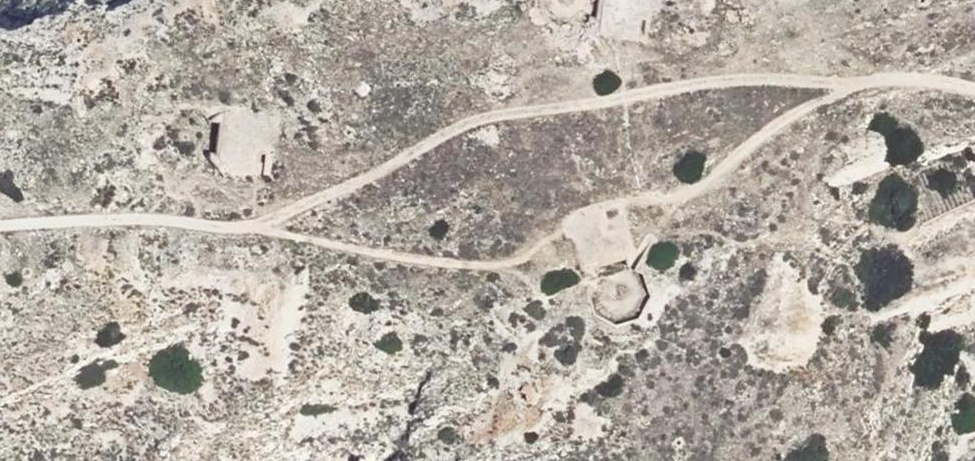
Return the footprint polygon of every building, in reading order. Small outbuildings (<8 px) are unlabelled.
[(598,18),(607,30),(646,37),(653,0),(600,0),(598,18)] [(213,118),(208,157),(224,174),(267,178),(274,115),(233,110),(213,118)]
